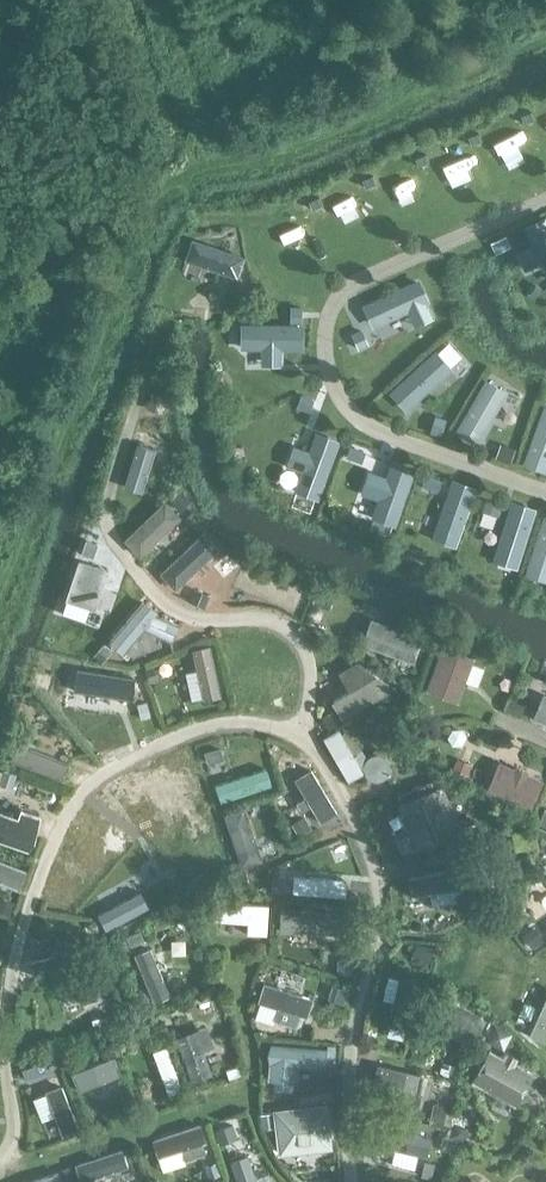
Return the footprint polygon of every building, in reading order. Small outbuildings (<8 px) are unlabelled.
[(531,112),(520,117),(523,125),(534,121),(531,112)] [(477,134),(466,139),(470,147),(480,142),(477,134)] [(425,155),(414,160),(417,168),(428,163),(425,155)] [(372,176),(361,181),(364,189),(375,184),(372,176)] [(319,198),(308,202),(311,211),(322,206),(319,198)] [(505,235),(491,242),(496,252),(510,245),(505,235)] [(191,241),(187,263),(238,274),(243,252),(191,241)] [(241,298),(226,292),(222,306),(237,311),(241,298)] [(300,310),(289,310),(289,324),(300,324),(300,310)] [(360,332),(351,337),(357,351),(366,346),(360,332)] [(478,379),(454,430),(476,440),(500,390),(478,379)] [(301,395),(297,407),(309,411),(313,399),(301,395)] [(166,397),(164,411),(173,413),(175,399),(166,397)] [(545,449),(545,408),(544,407),(523,458),(539,465),(545,449)] [(430,430),(440,432),(443,418),(434,416),(430,430)] [(510,463),(514,449),(500,444),(495,458),(510,463)] [(351,445),(347,456),(360,461),(364,450),(351,445)] [(370,472),(362,494),(380,500),(373,518),(396,526),(416,468),(394,459),(387,478),(370,472)] [(425,476),(422,485),(437,490),(440,481),(425,476)] [(173,496),(183,507),(192,499),(181,488),(173,496)] [(158,499),(120,531),(137,552),(176,520),(158,499)] [(486,499),(483,509),(499,514),(501,503),(486,499)] [(156,570),(174,589),(209,556),(192,537),(156,570)] [(92,557),(95,544),(84,540),(79,552),(92,557)] [(64,599),(88,607),(93,609),(106,570),(75,561),(63,598),(64,599)] [(208,595),(195,590),(189,603),(203,608),(208,595)] [(318,592),(314,604),(330,609),(334,597),(318,592)] [(143,602),(110,640),(123,652),(143,628),(170,640),(177,624),(156,614),(156,613),(147,605),(143,602)] [(363,619),(353,645),(401,665),(412,639),(363,619)] [(103,643),(94,655),(101,662),(111,650),(103,643)] [(445,647),(429,690),(458,701),(465,683),(471,665),(472,665),(475,658),(445,647)] [(348,690),(332,700),(343,719),(396,687),(356,661),(338,672),(348,690)] [(153,667),(145,670),(150,683),(158,680),(153,667)] [(89,750),(143,732),(128,690),(93,703),(100,723),(82,729),(89,750)] [(533,691),(522,716),(545,727),(545,696),(533,691)] [(509,700),(505,711),(519,716),(523,706),(509,700)] [(335,709),(320,718),(327,730),(342,721),(335,709)] [(339,726),(324,735),(347,776),(350,780),(366,770),(366,772),(368,774),(369,776),(371,777),(373,778),(375,779),(377,779),(379,779),(382,779),(384,778),(386,777),(388,776),(389,774),(390,773),(391,770),(392,768),(392,766),(392,764),(391,762),(391,759),(389,758),(388,756),(386,755),(384,753),(382,753),(380,752),(377,752),(375,753),(373,753),(371,755),(370,755),(369,755),(368,756),(367,756),(367,757),(361,747),(354,751),(342,732),(339,726)] [(11,742),(6,758),(63,775),(68,758),(11,742)] [(207,764),(223,759),(220,748),(204,752),(207,764)] [(457,759),(453,769),(466,774),(470,764),(457,759)] [(499,762),(485,794),(528,813),(540,787),(542,781),(499,762)] [(213,780),(220,802),(271,786),(265,765),(213,780)] [(314,823),(335,812),(312,767),(291,777),(314,823)] [(158,791),(182,783),(178,769),(153,777),(158,791)] [(5,771),(1,783),(12,786),(15,775),(5,771)] [(458,831),(437,780),(432,780),(400,793),(397,797),(404,812),(403,813),(401,818),(405,828),(410,830),(411,830),(418,847),(458,831)] [(28,851),(40,815),(21,809),(18,818),(0,812),(0,841),(28,851)] [(235,858),(252,855),(245,813),(229,816),(235,858)] [(304,815),(292,821),(299,833),(311,826),(304,815)] [(535,827),(512,830),(515,848),(539,845),(535,827)] [(25,869),(0,860),(0,884),(17,890),(25,869)] [(461,865),(409,874),(412,892),(431,889),(448,887),(449,897),(455,901),(460,900),(464,896),(462,885),(466,884),(461,865)] [(247,870),(234,874),(237,888),(250,884),(247,870)] [(180,883),(175,873),(166,877),(172,888),(180,883)] [(272,875),(272,890),(283,891),(284,875),(272,875)] [(340,894),(340,877),(287,875),(286,892),(340,894)] [(2,897),(0,902),(0,909),(11,913),(15,901),(2,897)] [(206,897),(191,901),(194,911),(209,907),(206,897)] [(281,908),(279,929),(299,931),(354,936),(356,915),(302,910),(281,908)] [(535,924),(523,934),(533,946),(544,937),(535,924)] [(141,930),(127,935),(130,945),(145,940),(141,930)] [(287,951),(305,956),(309,943),(292,937),(287,951)] [(414,945),(411,958),(427,963),(431,949),(414,945)] [(96,946),(84,949),(87,963),(99,960),(96,946)] [(340,960),(340,974),(355,975),(354,961),(340,960)] [(68,1003),(121,984),(114,965),(61,984),(68,1003)] [(263,983),(258,1002),(259,1002),(278,1009),(275,1019),(295,1025),(298,1015),(307,1017),(312,999),(263,983)] [(333,984),(330,998),(343,1001),(347,987),(333,984)] [(530,1031),(545,1037),(545,991),(530,1031)] [(468,1031),(476,1014),(436,997),(429,1014),(468,1031)] [(165,1021),(154,1025),(158,1035),(168,1031),(165,1021)] [(528,1030),(517,1041),(545,1069),(545,1047),(528,1030)] [(174,1037),(189,1079),(204,1074),(188,1032),(174,1037)] [(122,1041),(112,1044),(116,1057),(126,1053),(122,1041)] [(151,1045),(158,1085),(173,1082),(165,1043),(151,1045)] [(270,1063),(269,1079),(296,1080),(297,1064),(326,1066),(326,1065),(335,1066),(337,1045),(328,1044),(328,1048),(271,1044),(269,1062),(270,1062),(270,1063)] [(490,1050),(473,1081),(515,1104),(532,1074),(516,1065),(506,1059),(490,1050)] [(110,1057),(68,1069),(74,1089),(116,1077),(110,1057)] [(40,1072),(37,1063),(22,1068),(25,1077),(40,1072)] [(442,1064),(440,1074),(452,1077),(454,1067),(442,1064)] [(379,1066),(374,1085),(378,1086),(401,1091),(398,1104),(398,1106),(417,1111),(420,1096),(416,1095),(421,1076),(379,1066)] [(25,1108),(62,1096),(56,1078),(19,1090),(25,1108)] [(435,1103),(431,1125),(443,1127),(447,1106),(435,1103)] [(324,1105),(260,1113),(262,1128),(276,1127),(280,1152),(330,1146),(324,1105)] [(134,1107),(124,1110),(127,1119),(137,1115),(134,1107)] [(454,1121),(450,1135),(464,1140),(469,1127),(454,1121)] [(416,1172),(417,1122),(397,1122),(397,1148),(374,1147),(374,1171),(416,1172)] [(233,1125),(216,1131),(220,1144),(238,1137),(233,1125)] [(200,1126),(153,1141),(158,1158),(182,1150),(186,1160),(205,1153),(202,1144),(205,1142),(200,1126)] [(76,1166),(81,1181),(121,1181),(135,1178),(127,1151),(76,1166)] [(216,1164),(204,1168),(208,1178),(219,1174),(216,1164)] [(27,1181),(63,1181),(59,1171),(27,1181)] [(255,1172),(230,1177),(232,1181),(257,1181),(255,1172)]
